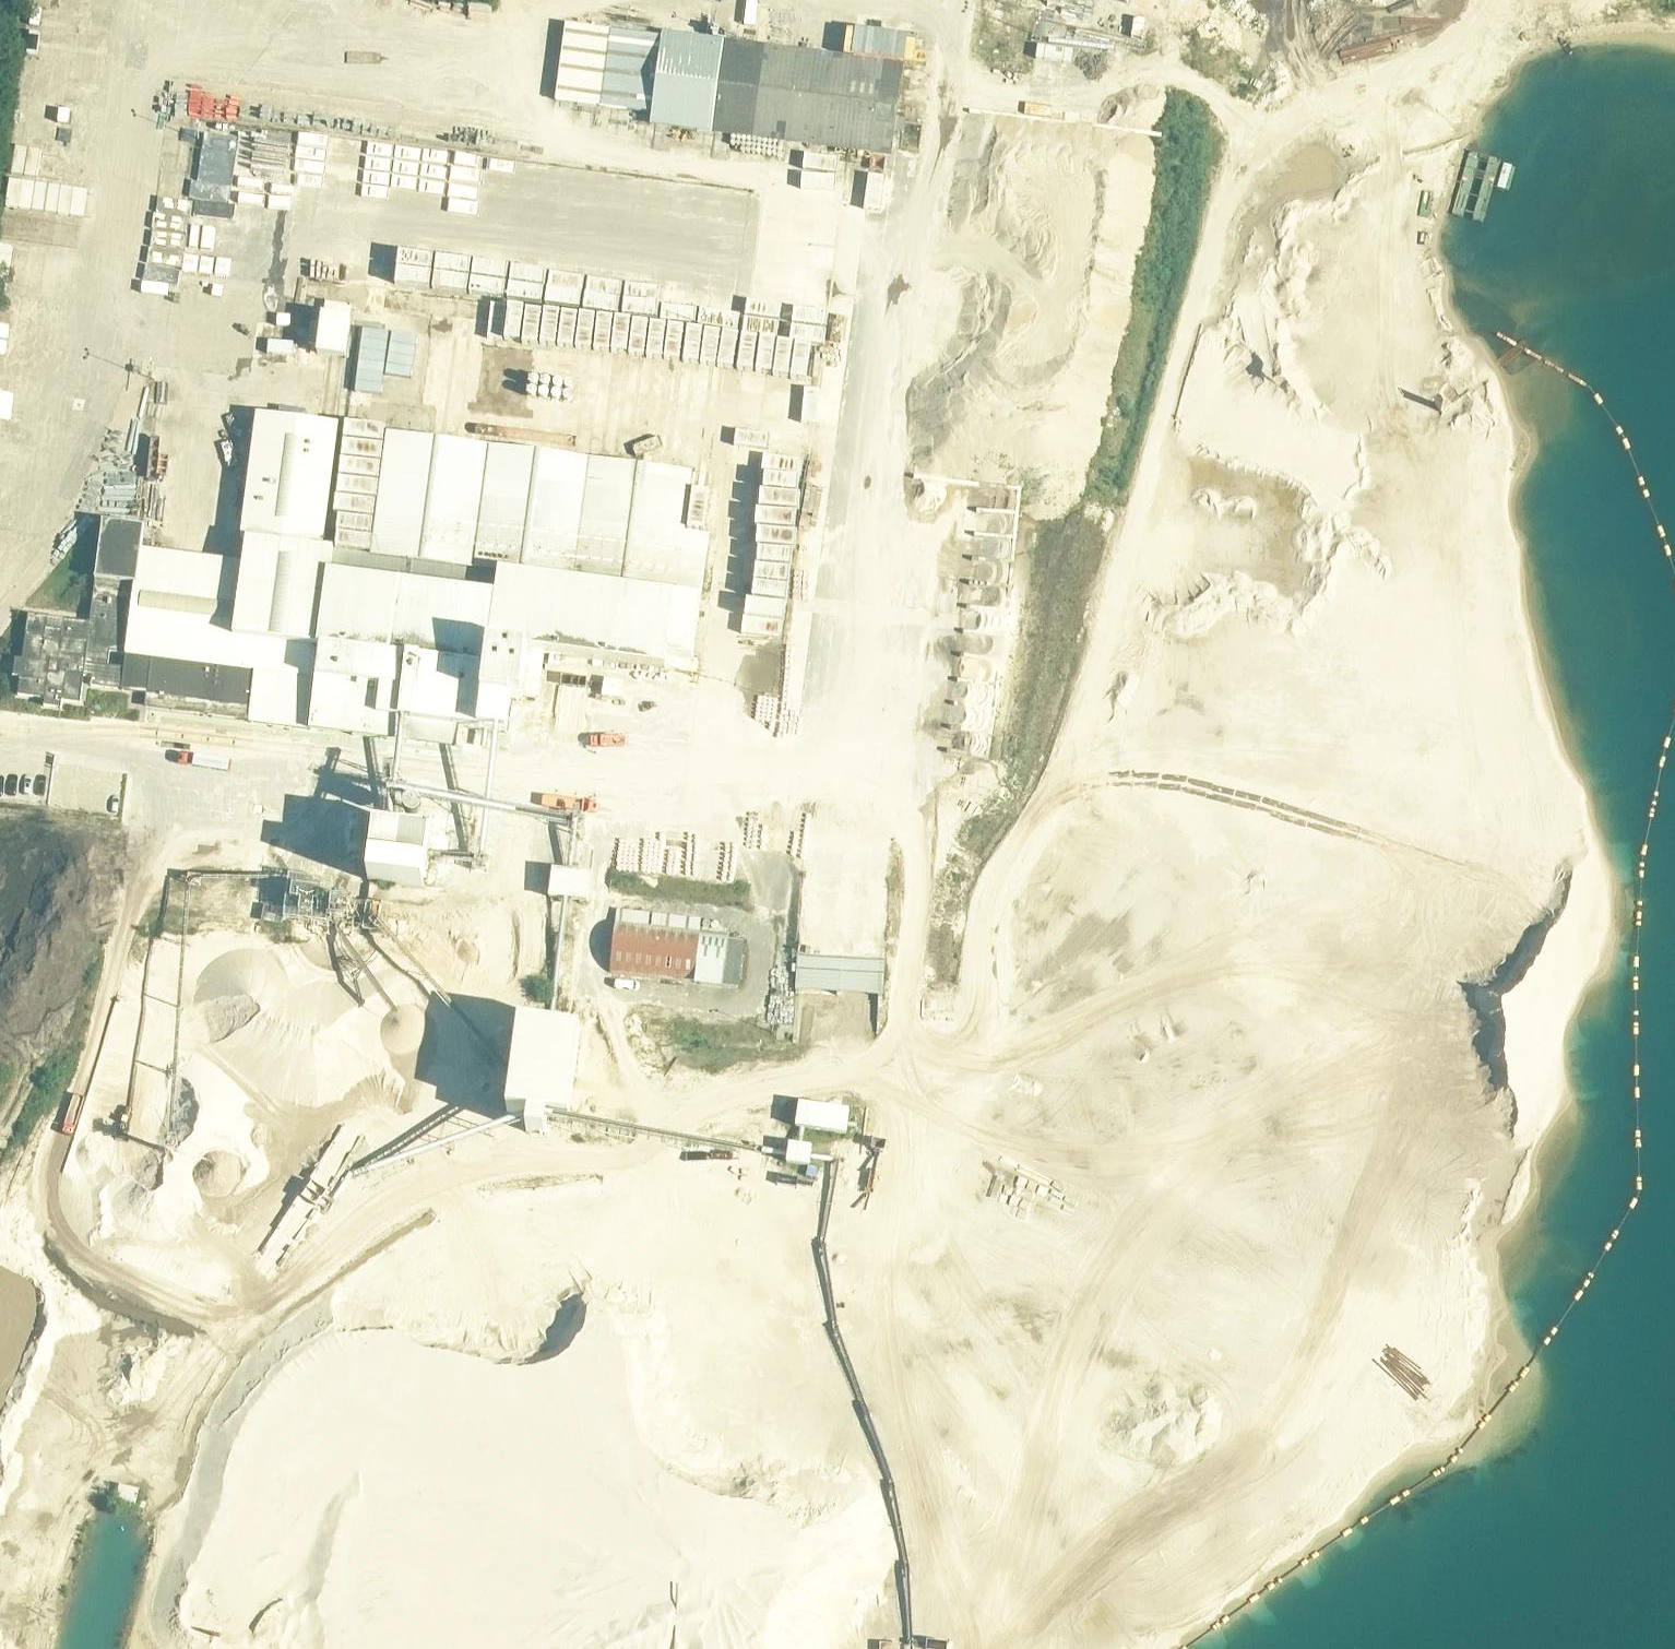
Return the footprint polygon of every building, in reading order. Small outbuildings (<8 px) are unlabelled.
[(611,30),(601,106),(652,113),(651,123),(891,155),(894,132),(903,133),(905,121),(896,120),(903,68),(662,35),(662,37),(611,30)] [(324,314),(319,354),(328,355),(339,357),(347,358),(352,318),(344,317),(333,316),(324,314)] [(522,701),(522,700),(528,650),(696,672),(698,659),(692,659),(710,532),(703,531),(691,529),(683,528),(690,471),(682,470),(668,469),(655,467),(642,465),(628,463),(615,462),(602,460),(589,458),(575,456),(562,455),(549,453),(535,451),(522,450),(509,448),(496,446),(482,444),(469,443),(456,441),(442,439),(390,432),(374,556),(323,549),(339,425),(330,424),(320,423),(258,415),(242,539),(247,540),(244,562),(143,549),(146,526),(103,521),(90,623),(28,615),(22,660),(15,659),(13,677),(20,677),(18,695),(44,698),(44,706),(61,708),(62,700),(80,703),(83,676),(91,677),(89,685),(147,693),(145,706),(250,719),(250,722),(398,741),(400,719),(406,720),(404,739),(455,745),(458,726),(506,732),(510,699),(522,701)] [(407,808),(409,822),(424,820),(422,806),(407,808)] [(368,879),(424,886),(431,832),(375,825),(368,879)] [(578,900),(581,877),(556,872),(553,896),(578,900)] [(281,924),(284,909),(264,905),(261,921),(281,924)] [(694,985),(701,931),(615,919),(608,973),(694,985)] [(802,957),(802,993),(889,993),(889,957),(802,957)] [(520,1023),(508,1113),(529,1115),(527,1132),(545,1135),(547,1118),(569,1121),(581,1031),(520,1023)] [(444,1074),(446,1058),(432,1056),(430,1073),(444,1074)] [(796,1126),(847,1134),(851,1110),(800,1103),(796,1126)] [(787,1162),(810,1166),(813,1147),(790,1143),(787,1162)] [(321,1172),(330,1181),(344,1165),(335,1157),(321,1172)] [(3,1270),(0,1271),(0,1322),(10,1318),(4,1303),(16,1298),(3,1270)]
